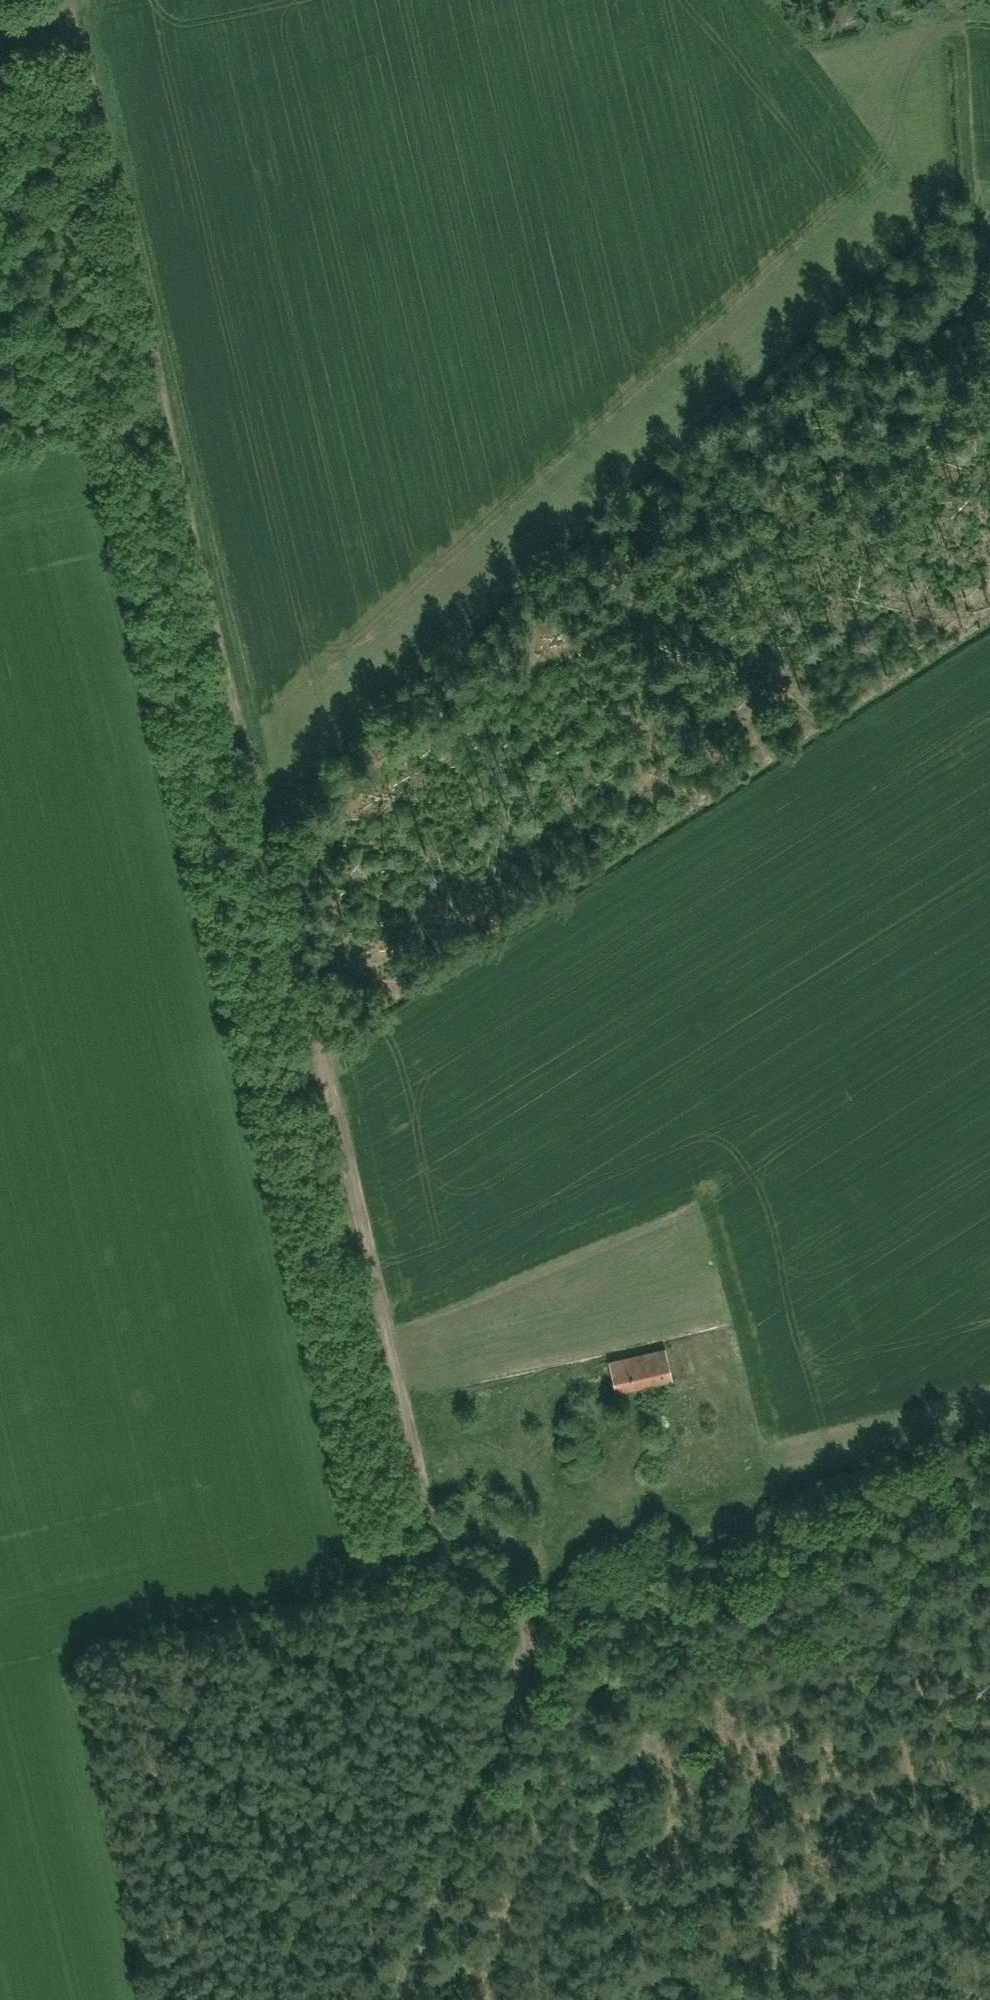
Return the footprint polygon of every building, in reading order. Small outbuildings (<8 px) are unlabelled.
[(616,1393),(673,1380),(666,1349),(609,1362),(616,1393)] [(863,1491),(851,1494),(852,1502),(865,1499),(863,1491)]
